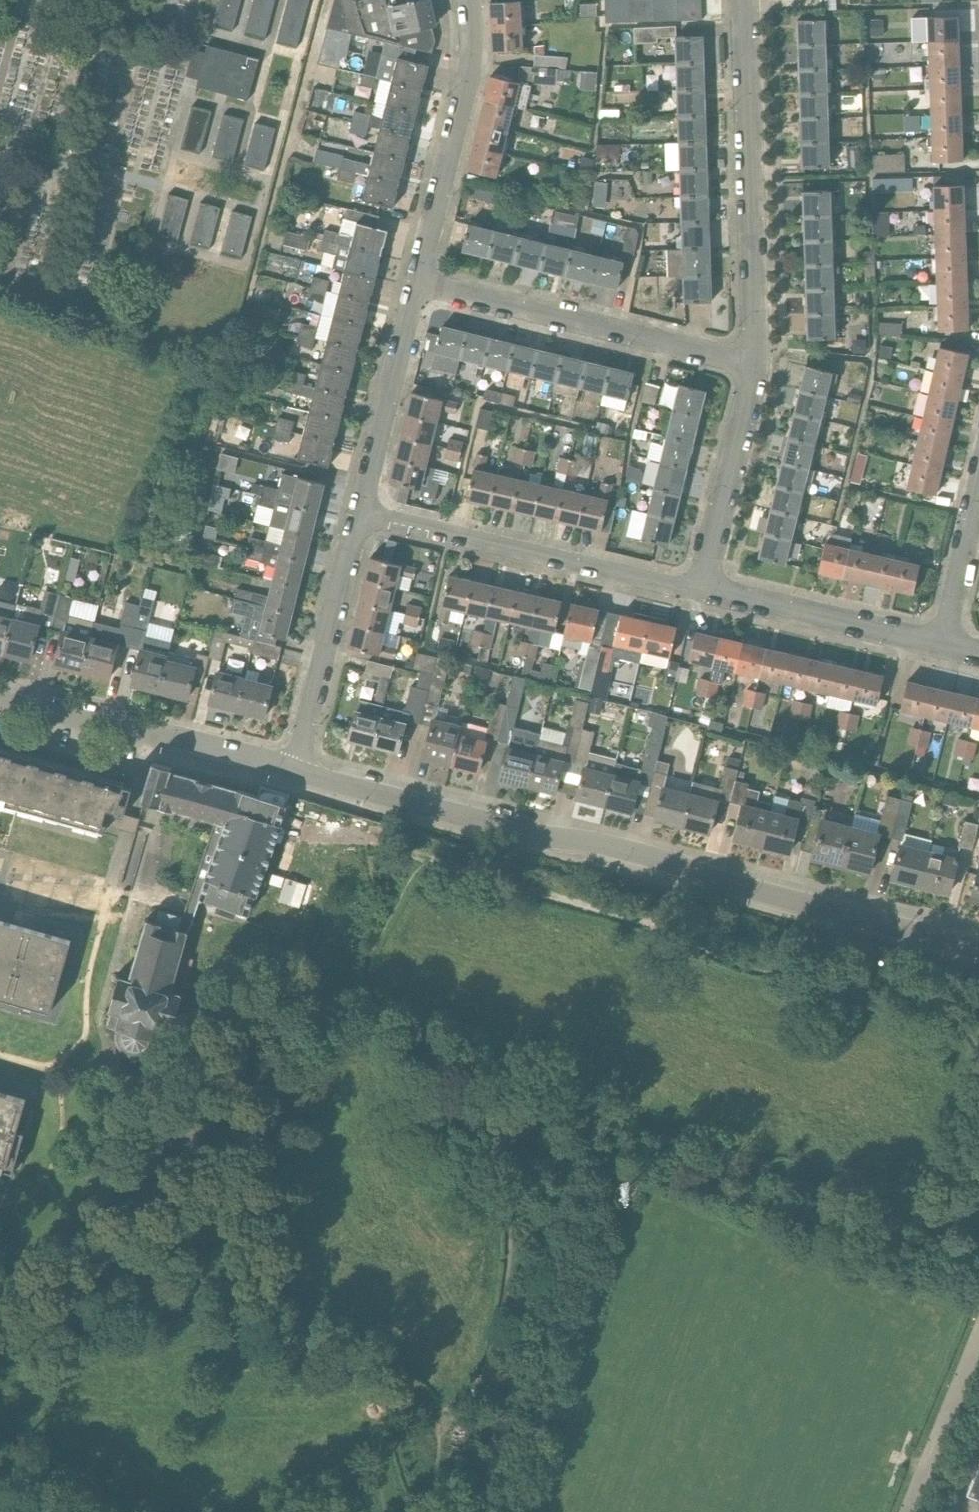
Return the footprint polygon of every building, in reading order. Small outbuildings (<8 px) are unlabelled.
[(237,29),(243,0),(221,0),(216,25),(237,29)] [(249,34),(270,37),(276,0),(255,0),(249,34)] [(279,40),(300,45),(310,0),(289,0),(279,40)] [(432,53),(435,41),(426,0),(334,0),(327,28),(352,34),(387,42),(393,44),(418,50),(432,53)] [(605,23),(629,22),(629,0),(605,0),(605,23)] [(629,22),(654,22),(653,0),(629,0),(629,22)] [(654,22),(678,21),(677,0),(653,0),(654,22)] [(700,20),(699,0),(677,0),(678,21),(700,20)] [(492,27),(522,26),(521,1),(490,3),(492,27)] [(928,42),(958,41),(958,16),(927,17),(928,42)] [(798,46),(826,46),(825,20),(798,21),(798,46)] [(493,52),(524,50),(522,26),(492,27),(493,52)] [(675,38),(675,37),(677,37),(676,27),(634,28),(634,44),(658,43),(658,38),(675,38)] [(327,28),(318,65),(344,71),(352,34),(327,28)] [(703,36),(677,37),(675,37),(675,38),(676,64),(704,63),(703,36)] [(929,65),(959,64),(958,41),(928,42),(929,65)] [(380,79),(392,82),(422,90),(425,82),(429,66),(415,62),(418,50),(387,42),(384,52),(378,79),(380,79)] [(534,46),(535,55),(545,56),(544,46),(534,46)] [(799,70),(827,69),(826,46),(798,46),(799,70)] [(211,89),(249,99),(259,60),(221,50),(211,89)] [(534,68),(566,69),(568,58),(545,56),(535,55),(534,68)] [(676,90),(704,89),(704,63),(676,64),(676,90)] [(930,90),(960,89),(959,64),(929,65),(930,90)] [(485,100),(515,108),(526,111),(532,84),(557,86),(557,81),(571,83),(572,70),(566,69),(534,68),(521,66),(519,83),(491,76),(485,100)] [(800,95),(828,94),(827,69),(799,70),(800,95)] [(378,90),(380,79),(378,79),(364,75),(361,86),(378,90)] [(386,106),(418,114),(421,98),(422,90),(392,82),(386,106)] [(677,117),(705,116),(704,89),(676,90),(677,117)] [(931,114),(961,113),(960,89),(930,90),(931,114)] [(801,119),(829,118),(828,94),(800,95),(801,119)] [(479,123),(509,130),(515,108),(485,100),(479,123)] [(195,103),(183,145),(202,150),(213,108),(195,103)] [(380,129),(411,137),(413,129),(414,129),(418,114),(386,106),(383,119),(355,112),(352,122),(369,126),(380,129)] [(238,159),(243,115),(222,112),(217,156),(238,159)] [(932,137),(962,136),(961,113),(931,114),(932,137)] [(677,143),(706,142),(705,116),(677,117),(678,129),(677,143)] [(802,144),(830,143),(829,118),(801,119),(802,144)] [(246,164),(266,169),(277,124),(257,120),(246,164)] [(349,133),(367,137),(369,126),(352,122),(349,133)] [(473,146),(503,154),(509,130),(479,123),(473,146)] [(411,137),(380,129),(377,140),(374,153),(406,160),(409,145),(411,137)] [(932,137),(932,162),(963,161),(962,136),(932,137)] [(679,171),(707,170),(706,142),(677,143),(679,158),(679,171)] [(803,169),(830,168),(830,143),(802,144),(803,169)] [(467,170),(497,178),(503,154),(473,146),(467,170)] [(313,163),(326,166),(340,170),(358,174),(368,177),(398,184),(401,176),(402,176),(406,160),(374,153),(371,165),(344,158),(344,156),(317,149),(313,163)] [(872,173),(906,172),(905,155),(872,156),(872,173)] [(340,170),(338,180),(355,184),(358,174),(340,170)] [(680,197),(708,196),(707,170),(679,171),(680,197)] [(398,184),(368,177),(366,187),(362,200),(393,208),(397,192),(396,192),(398,184)] [(873,192),(893,192),(893,179),(872,180),(873,192)] [(596,203),(606,204),(607,181),(597,181),(596,203)] [(934,210),(964,209),(963,185),(933,186),(934,210)] [(804,217),(832,216),(831,191),(803,192),(804,217)] [(162,236),(182,238),(187,196),(167,193),(162,236)] [(681,223),(709,222),(708,196),(680,197),(681,223)] [(202,201),(191,243),(211,248),(222,206),(202,201)] [(222,252),(243,257),(254,214),(233,209),(222,252)] [(323,240),(381,255),(383,247),(384,247),(388,231),(377,228),(379,217),(348,209),(342,234),(325,230),(323,240)] [(935,235),(965,234),(964,209),(934,210),(935,235)] [(805,242),(833,241),(832,216),(804,217),(805,242)] [(673,250),(710,249),(709,222),(681,223),(681,236),(673,236),(673,250)] [(462,251),(489,258),(496,232),(468,225),(462,251)] [(623,253),(635,256),(639,234),(637,229),(628,227),(623,253)] [(282,245),(307,251),(311,238),(286,231),(282,245)] [(489,258),(514,264),(520,238),(496,232),(489,258)] [(936,259),(966,258),(965,234),(935,235),(936,259)] [(514,264),(539,270),(546,244),(520,238),(514,264)] [(345,270),(376,278),(380,263),(379,263),(381,255),(323,240),(320,251),(337,256),(337,255),(348,257),(345,270)] [(806,266),(834,266),(833,241),(805,242),(806,266)] [(539,270),(566,277),(572,251),(546,244),(539,270)] [(668,277),(684,277),(710,276),(710,249),(673,250),(667,250),(668,277)] [(566,277),(591,283),(598,257),(572,251),(566,277)] [(598,257),(591,283),(618,289),(624,263),(598,257)] [(936,283),(967,282),(966,258),(936,259),(936,283)] [(806,290),(834,289),(834,266),(806,266),(806,290)] [(339,294),(370,302),(372,294),(373,294),(376,278),(345,270),(339,294)] [(710,276),(684,277),(684,303),(711,302),(710,276)] [(311,288),(328,292),(330,281),(314,277),(311,288)] [(937,306),(968,305),(967,282),(936,283),(937,306)] [(308,299),(325,303),(328,292),(311,288),(308,299)] [(807,315),(835,315),(834,289),(806,290),(807,315)] [(333,317),(365,325),(369,310),(368,310),(370,302),(339,294),(333,317)] [(937,306),(938,331),(968,330),(968,305),(937,306)] [(808,340),(836,339),(835,315),(807,315),(808,340)] [(327,341),(358,349),(360,341),(361,341),(365,325),(333,317),(327,341)] [(877,335),(902,337),(903,324),(877,323),(877,335)] [(299,334),(316,339),(319,328),(302,324),(299,334)] [(455,375),(461,359),(467,333),(442,327),(440,335),(436,353),(430,368),(455,375)] [(436,353),(440,335),(428,333),(424,350),(436,353)] [(461,359),(485,365),(491,339),(467,333),(461,359)] [(313,349),(316,339),(299,334),(297,345),(313,349)] [(485,365),(508,371),(514,344),(491,339),(485,365)] [(358,349),(327,341),(325,352),(321,365),(353,373),(357,357),(356,357),(358,349)] [(508,371),(531,376),(537,350),(514,344),(508,371)] [(934,371),(963,378),(968,354),(939,347),(934,371)] [(531,376),(556,382),(563,356),(537,350),(531,376)] [(556,382),(580,388),(586,362),(563,356),(556,382)] [(580,388),(603,394),(610,368),(586,362),(580,388)] [(315,389),(346,397),(348,388),(349,388),(353,373),(321,365),(315,389)] [(800,390),(826,397),(832,373),(806,366),(800,390)] [(610,368),(603,394),(628,400),(635,374),(610,368)] [(287,382),(304,386),(307,375),(290,371),(287,382)] [(928,395),(958,401),(963,378),(934,371),(928,395)] [(285,392),(301,397),(304,386),(287,382),(285,392)] [(668,382),(663,400),(674,403),(678,385),(668,382)] [(655,406),(657,399),(660,387),(647,384),(642,403),(655,406)] [(491,395),(500,397),(503,387),(493,385),(491,395)] [(673,412),(700,418),(706,391),(680,385),(673,412)] [(309,412),(341,420),(345,404),(344,404),(346,397),(315,389),(309,412)] [(794,414),(820,421),(826,397),(800,390),(794,414)] [(406,416),(438,423),(441,411),(456,414),(459,404),(412,393),(406,416)] [(923,418),(952,425),(958,401),(928,395),(923,418)] [(490,428),(495,430),(499,414),(480,409),(475,428),(489,431),(490,428)] [(303,436),(334,444),(336,435),(337,435),(341,420),(309,412),(303,436)] [(667,437),(693,444),(700,418),(673,412),(667,437)] [(788,439),(814,445),(820,421),(794,414),(788,439)] [(400,438),(432,446),(435,436),(438,423),(406,416),(400,438)] [(276,428),(292,432),(295,422),(278,418),(276,428)] [(917,441),(947,448),(952,425),(923,418),(917,441)] [(273,439),(290,443),(292,432),(276,428),(273,439)] [(648,433),(636,430),(634,438),(646,441),(648,433)] [(303,436),(297,459),(329,467),(333,451),(332,451),(334,444),(303,436)] [(661,463),(687,469),(693,444),(667,437),(661,463)] [(426,469),(432,449),(432,446),(400,438),(395,462),(426,469)] [(449,439),(447,449),(462,453),(464,443),(449,439)] [(782,464),(808,470),(814,445),(788,439),(782,464)] [(912,465),(941,471),(947,448),(917,441),(912,465)] [(517,448),(513,463),(523,465),(526,450),(517,448)] [(462,453),(447,449),(444,459),(459,463),(462,453)] [(526,450),(523,465),(532,467),(536,452),(535,452),(526,450)] [(466,501),(489,506),(497,474),(484,471),(488,456),(477,454),(473,469),(474,469),(466,501)] [(561,458),(557,474),(567,476),(570,460),(561,458)] [(570,460),(567,476),(576,478),(577,476),(580,462),(570,460)] [(436,494),(439,484),(424,480),(426,469),(395,462),(390,483),(436,494)] [(489,506),(512,511),(523,465),(513,463),(510,477),(497,474),(489,506)] [(655,489),(681,495),(687,469),(661,463),(655,489)] [(777,487),(803,493),(808,470),(782,464),(777,487)] [(534,516),(541,484),(531,482),(535,468),(532,467),(523,465),(512,511),(534,516)] [(912,465),(906,489),(936,495),(941,471),(912,465)] [(534,516),(557,521),(564,490),(567,476),(557,474),(554,487),(541,484),(534,516)] [(291,503),(318,510),(325,484),(297,478),(291,503)] [(612,528),(616,511),(607,509),(609,500),(613,485),(602,482),(599,497),(586,494),(579,526),(602,531),(603,526),(612,528)] [(260,496),(276,501),(279,490),(263,486),(260,496)] [(771,510),(797,516),(803,493),(777,487),(771,510)] [(648,515),(674,521),(681,495),(655,489),(648,515)] [(579,526),(586,494),(576,492),(564,490),(557,521),(579,526)] [(257,507),(274,511),(276,501),(260,496),(257,507)] [(284,530),(312,537),(318,510),(291,503),(284,530)] [(765,534),(791,540),(797,516),(771,510),(765,534)] [(674,521),(648,515),(642,540),(668,547),(674,521)] [(312,537),(284,530),(281,544),(266,540),(265,541),(250,537),(247,547),(305,562),(312,537)] [(791,540),(765,534),(759,559),(785,565),(791,540)] [(819,572),(843,578),(850,549),(825,543),(819,572)] [(271,583),(299,589),(305,562),(247,547),(244,558),(261,563),(275,567),(271,583)] [(843,578),(866,584),(873,554),(850,549),(843,578)] [(866,584),(889,589),(896,560),(873,554),(866,584)] [(400,576),(414,580),(416,570),(370,558),(365,581),(397,588),(400,576)] [(896,560),(889,589),(913,595),(920,565),(896,560)] [(452,611),(465,614),(472,582),(449,576),(439,623),(449,626),(452,611)] [(359,603),(391,611),(393,601),(397,588),(365,581),(359,603)] [(465,614),(475,617),(487,619),(494,587),(472,582),(465,614)] [(234,600),(292,614),(299,589),(271,583),(268,597),(237,589),(234,600)] [(481,648),(490,650),(494,635),(497,621),(509,624),(517,592),(494,587),(487,619),(484,634),(481,648)] [(38,627),(52,631),(61,595),(46,591),(41,610),(26,606),(23,619),(14,616),(4,653),(30,659),(38,627)] [(509,624),(532,629),(540,597),(517,592),(509,624)] [(54,666),(81,673),(94,622),(69,615),(74,599),(61,595),(52,631),(62,634),(54,666)] [(540,597),(532,629),(542,632),(554,634),(562,602),(540,597)] [(160,693),(169,652),(171,643),(157,639),(153,652),(143,649),(155,601),(142,598),(140,606),(129,648),(141,651),(132,686),(160,693)] [(262,621),(259,634),(286,640),(292,614),(234,600),(232,599),(229,613),(262,621)] [(14,616),(17,605),(0,601),(0,652),(4,653),(14,616)] [(118,645),(129,648),(140,606),(126,602),(120,626),(121,626),(120,628),(94,622),(81,673),(109,680),(118,645)] [(354,625),(386,633),(389,620),(391,611),(359,603),(354,625)] [(593,684),(602,649),(591,647),(599,611),(571,604),(562,646),(588,651),(581,682),(593,684)] [(406,615),(420,617),(422,609),(408,605),(406,615)] [(621,615),(614,646),(613,649),(602,647),(602,649),(593,684),(590,696),(606,699),(614,656),(640,661),(642,652),(650,617),(635,613),(633,618),(621,615)] [(420,617),(406,615),(403,624),(417,628),(420,617)] [(642,652),(670,659),(677,628),(665,625),(666,620),(650,617),(642,652)] [(348,648),(394,660),(397,649),(383,646),(386,633),(354,625),(348,648)] [(542,632),(532,629),(529,644),(539,646),(542,632)] [(229,634),(218,631),(216,630),(209,657),(210,658),(222,662),(227,643),(229,634)] [(481,648),(484,634),(474,631),(471,646),(481,648)] [(689,663),(712,668),(719,638),(696,633),(689,663)] [(719,638),(712,668),(709,681),(705,697),(716,700),(722,670),(736,674),(743,644),(719,638)] [(255,641),(253,649),(252,654),(278,660),(282,647),(255,641)] [(526,658),(529,644),(518,641),(515,655),(526,658)] [(529,644),(526,658),(535,660),(539,646),(529,644)] [(736,674),(759,679),(766,649),(743,644),(736,674)] [(759,679),(783,685),(790,655),(766,649),(759,679)] [(169,652),(160,693),(187,700),(192,680),(203,683),(210,658),(209,657),(197,654),(196,659),(169,652)] [(433,673),(437,658),(418,653),(415,668),(419,669),(433,673)] [(783,685),(807,690),(814,660),(790,655),(783,685)] [(429,691),(426,704),(439,707),(450,661),(437,658),(433,673),(429,691)] [(807,690),(830,696),(837,666),(814,660),(807,690)] [(374,747),(384,707),(394,668),(392,667),(369,661),(366,673),(380,677),(373,705),(359,702),(356,713),(349,741),(374,747)] [(663,686),(674,689),(680,664),(669,662),(663,686)] [(830,696),(854,701),(861,671),(837,666),(830,696)] [(854,701),(877,707),(884,676),(861,671),(854,701)] [(210,705),(237,712),(246,679),(218,672),(210,705)] [(246,679),(237,712),(264,719),(273,686),(246,679)] [(705,697),(709,681),(700,679),(696,695),(705,697)] [(900,712),(924,718),(931,687),(907,682),(900,712)] [(426,704),(429,691),(411,687),(404,712),(384,707),(374,747),(398,753),(405,724),(406,720),(421,724),(426,704)] [(924,718),(947,723),(954,693),(931,687),(924,718)] [(743,706),(753,708),(756,692),(747,690),(743,706)] [(753,708),(762,710),(766,694),(756,692),(753,708)] [(947,723),(971,729),(978,698),(954,693),(947,723)] [(577,698),(570,727),(583,730),(589,701),(577,698)] [(790,717),(799,719),(803,703),(794,701),(790,717)] [(463,721),(451,766),(478,773),(486,742),(485,742),(486,738),(498,741),(508,706),(495,703),(488,727),(463,721)] [(799,719),(809,721),(813,705),(803,703),(799,719)] [(500,779),(527,786),(538,741),(513,735),(519,709),(508,706),(498,741),(509,744),(500,779)] [(837,728),(846,731),(850,714),(840,711),(837,728)] [(641,778),(653,781),(658,761),(664,738),(668,717),(652,712),(648,727),(652,728),(642,771),(616,763),(604,806),(632,813),(641,778)] [(850,714),(846,731),(840,757),(872,765),(874,756),(852,751),(860,716),(850,714)] [(451,766),(463,721),(463,718),(448,715),(447,721),(434,718),(424,760),(451,766)] [(721,733),(723,725),(711,721),(709,730),(721,733)] [(539,740),(538,741),(527,786),(555,793),(564,758),(575,761),(583,730),(568,726),(566,732),(542,726),(539,740)] [(908,745),(918,747),(921,731),(912,728),(908,745)] [(604,806),(616,763),(617,761),(589,754),(595,733),(583,730),(575,761),(586,764),(577,799),(604,806)] [(918,747),(927,749),(931,733),(921,731),(918,747)] [(955,756),(965,758),(969,741),(958,739),(955,756)] [(965,758),(974,760),(978,743),(969,741),(965,758)] [(125,815),(133,786),(0,749),(0,804),(119,837),(121,830),(136,835),(140,819),(125,815)] [(719,798),(731,801),(735,781),(739,771),(738,770),(741,759),(730,756),(727,767),(726,767),(721,789),(693,782),(690,793),(683,826),(710,833),(719,798)] [(683,826),(690,793),(665,787),(668,776),(667,776),(670,764),(658,761),(653,781),(647,805),(658,808),(655,818),(683,826)] [(153,762),(143,795),(141,802),(161,807),(161,809),(173,813),(174,811),(214,824),(183,917),(160,911),(156,922),(146,921),(129,979),(120,977),(107,1023),(107,1026),(116,1029),(116,1032),(116,1039),(117,1042),(121,1049),(123,1052),(126,1054),(130,1055),(134,1056),(141,1056),(146,1054),(148,1052),(151,1050),(153,1048),(155,1043),(157,1040),(161,1026),(173,1029),(182,994),(172,991),(189,934),(198,907),(236,918),(238,912),(250,916),(255,896),(257,897),(283,826),(282,826),(287,806),(290,794),(261,786),(258,796),(239,791),(238,792),(171,774),(173,767),(153,762)] [(762,846),(771,811),(757,808),(761,792),(748,789),(749,785),(735,781),(731,801),(731,802),(743,805),(735,839),(762,846)] [(898,815),(901,800),(887,796),(878,833),(880,833),(880,836),(891,839),(898,815)] [(809,829),(815,806),(816,801),(802,798),(801,802),(789,799),(785,815),(771,811),(762,846),(790,853),(797,825),(809,829)] [(901,800),(898,815),(891,839),(903,842),(909,818),(913,803),(901,800)] [(811,859),(841,866),(851,826),(825,819),(827,809),(815,806),(809,829),(805,846),(814,848),(811,859)] [(976,839),(978,827),(978,825),(965,822),(959,848),(973,851),(973,849),(976,839)] [(870,874),(880,836),(880,833),(878,833),(851,826),(841,866),(870,874)] [(892,880),(921,888),(930,851),(902,844),(892,880)] [(930,851),(921,888),(949,895),(960,851),(946,848),(944,855),(930,851)] [(51,1012),(71,942),(0,921),(0,998),(51,1012)] [(13,1173),(24,1133),(17,1131),(26,1100),(0,1093),(0,1170),(13,1173)] [(966,1161),(965,1159),(956,1171),(959,1172),(961,1173),(963,1173),(965,1173),(968,1173),(969,1172),(970,1170),(971,1167),(970,1165),(968,1163),(966,1161)] [(967,1495),(978,1500),(978,1466),(967,1495)]
